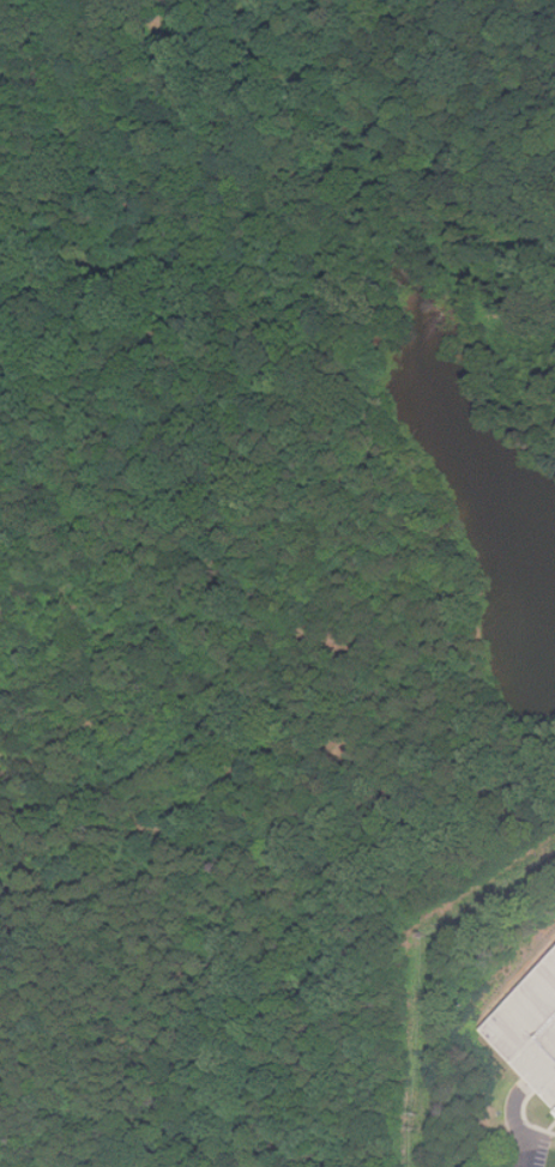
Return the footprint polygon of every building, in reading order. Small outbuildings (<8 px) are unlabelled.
[(535,1074),(554,1093),(554,967),(490,1030),(535,1074)]
